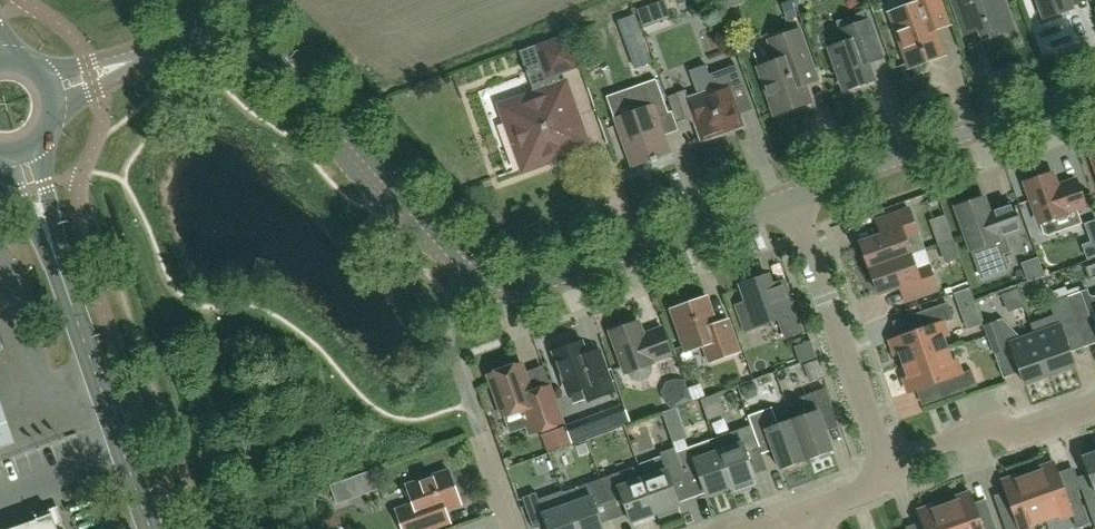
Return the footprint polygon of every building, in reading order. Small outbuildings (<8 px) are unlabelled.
[(950,26),(941,0),(912,0),(914,5),(891,13),(910,67),(943,55),(935,32),(950,26)] [(1004,0),(952,0),(959,19),(965,37),(979,32),(983,41),(1015,29),(1004,0)] [(1044,19),(1074,8),(1070,0),(1037,0),(1044,19)] [(842,44),(830,48),(844,88),(859,83),(860,85),(874,80),(869,65),(883,59),(879,47),(869,20),(838,31),(842,44)] [(818,81),(799,30),(770,40),(777,61),(761,67),(778,114),(810,103),(804,86),(818,81)] [(569,34),(536,46),(548,78),(559,74),(581,66),(569,34)] [(732,91),(744,86),(737,65),(709,75),(715,89),(688,99),(685,91),(676,94),(685,118),(693,123),(696,122),(702,141),(744,126),(732,91)] [(669,153),(656,117),(669,113),(657,79),(628,89),(636,112),(617,118),(634,166),(669,153)] [(503,107),(517,146),(521,145),(529,166),(582,148),(572,119),(576,118),(564,85),(535,96),(503,107)] [(1086,205),(1077,179),(1057,186),(1053,172),(1026,182),(1041,224),(1044,233),(1049,235),(1057,232),(1059,228),(1056,219),(1067,214),(1067,212),(1086,205)] [(925,220),(953,217),(950,195),(923,199),(925,220)] [(977,264),(1005,255),(1010,253),(1004,236),(1022,230),(1013,203),(989,212),(984,197),(957,207),(972,250),(977,264)] [(924,249),(910,209),(876,221),(881,236),(861,243),(870,268),(924,249)] [(898,286),(904,301),(938,289),(924,249),(870,268),(879,293),(898,286)] [(768,275),(741,285),(747,302),(737,305),(746,330),(780,318),(787,338),(803,332),(785,280),(772,284),(768,275)] [(1091,318),(1082,291),(1069,296),(1079,323),(1091,318)] [(1062,329),(1079,323),(1069,296),(1056,300),(1057,301),(1049,303),(1054,316),(1031,324),(1034,334),(1035,334),(1050,375),(1075,366),(1062,329)] [(716,324),(706,297),(673,309),(688,351),(704,345),(710,362),(740,352),(729,320),(716,324)] [(901,352),(905,365),(948,349),(943,337),(948,335),(944,322),(954,319),(949,306),(919,317),(923,329),(891,341),(896,354),(901,352)] [(998,321),(985,326),(995,353),(1008,348),(998,321)] [(652,372),(653,363),(653,361),(672,354),(663,327),(643,335),(638,322),(612,331),(627,373),(633,379),(640,382),(649,378),(652,372)] [(1025,384),(1050,375),(1035,334),(1034,334),(1011,343),(1025,384)] [(589,401),(615,391),(600,349),(586,354),(582,342),(555,352),(570,393),(584,388),(589,401)] [(952,362),(948,349),(905,365),(909,377),(904,379),(909,392),(941,381),(946,393),(977,382),(972,369),(962,373),(957,360),(952,362)] [(504,416),(520,410),(528,417),(534,415),(540,431),(559,424),(548,393),(534,398),(521,364),(518,365),(514,362),(505,365),(504,370),(489,375),(504,416)] [(741,387),(746,401),(755,398),(758,390),(755,382),(741,387)] [(807,414),(793,419),(807,460),(833,450),(823,422),(836,417),(825,388),(801,397),(807,414)] [(715,394),(700,400),(706,415),(708,421),(723,415),(721,409),(715,394)] [(37,450),(33,434),(22,437),(11,397),(0,400),(0,460),(37,450)] [(807,460),(793,419),(767,429),(760,411),(748,416),(752,425),(759,445),(770,441),(781,469),(807,460)] [(674,443),(688,438),(683,424),(669,429),(674,443)] [(752,425),(714,438),(719,450),(732,487),(734,486),(736,491),(755,484),(754,479),(756,478),(755,475),(747,453),(760,448),(759,445),(752,425)] [(569,446),(563,428),(539,437),(546,454),(569,446)] [(718,450),(714,438),(677,452),(685,475),(698,470),(708,496),(732,487),(719,450),(718,450)] [(685,475),(677,452),(675,448),(661,453),(663,458),(639,466),(656,514),(659,513),(660,517),(680,510),(678,506),(680,506),(671,480),(685,475)] [(609,452),(594,457),(601,479),(609,502),(623,497),(632,523),(635,522),(637,527),(655,520),(654,515),(656,514),(639,466),(616,473),(609,452)] [(1083,457),(1094,489),(1094,453),(1083,457)] [(1043,472),(1030,476),(1045,519),(1058,514),(1060,519),(1073,515),(1077,528),(1090,523),(1078,490),(1066,494),(1054,462),(1041,467),(1043,472)] [(396,508),(404,528),(431,528),(451,522),(446,509),(461,504),(449,470),(407,485),(413,502),(396,508)] [(1016,475),(1003,480),(1014,512),(1002,517),(1006,528),(1035,528),(1033,523),(1045,519),(1030,476),(1018,481),(1016,475)] [(609,502),(601,479),(564,492),(577,528),(604,528),(596,507),(609,502)] [(523,497),(534,528),(548,524),(550,528),(577,528),(564,492),(564,491),(540,500),(537,492),(523,497)] [(994,520),(982,524),(970,492),(957,497),(959,502),(946,506),(955,528),(997,528),(994,520)] [(946,506),(934,510),(932,505),(919,510),(926,528),(955,528),(946,506)] [(11,528),(59,528),(53,514),(11,528)]
